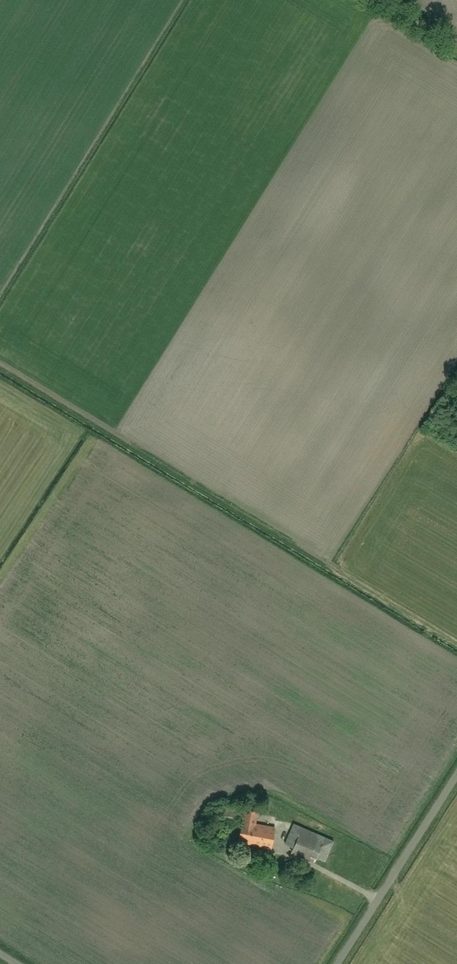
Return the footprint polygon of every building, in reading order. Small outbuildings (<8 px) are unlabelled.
[(236,821),(239,808),(225,805),(222,817),(236,821)] [(239,842),(260,847),(272,849),(276,827),(265,825),(255,823),(257,811),(246,809),(244,821),(243,821),(239,842)] [(325,861),(334,841),(294,824),(285,844),(325,861)] [(294,878),(300,867),(287,861),(281,872),(294,878)]
